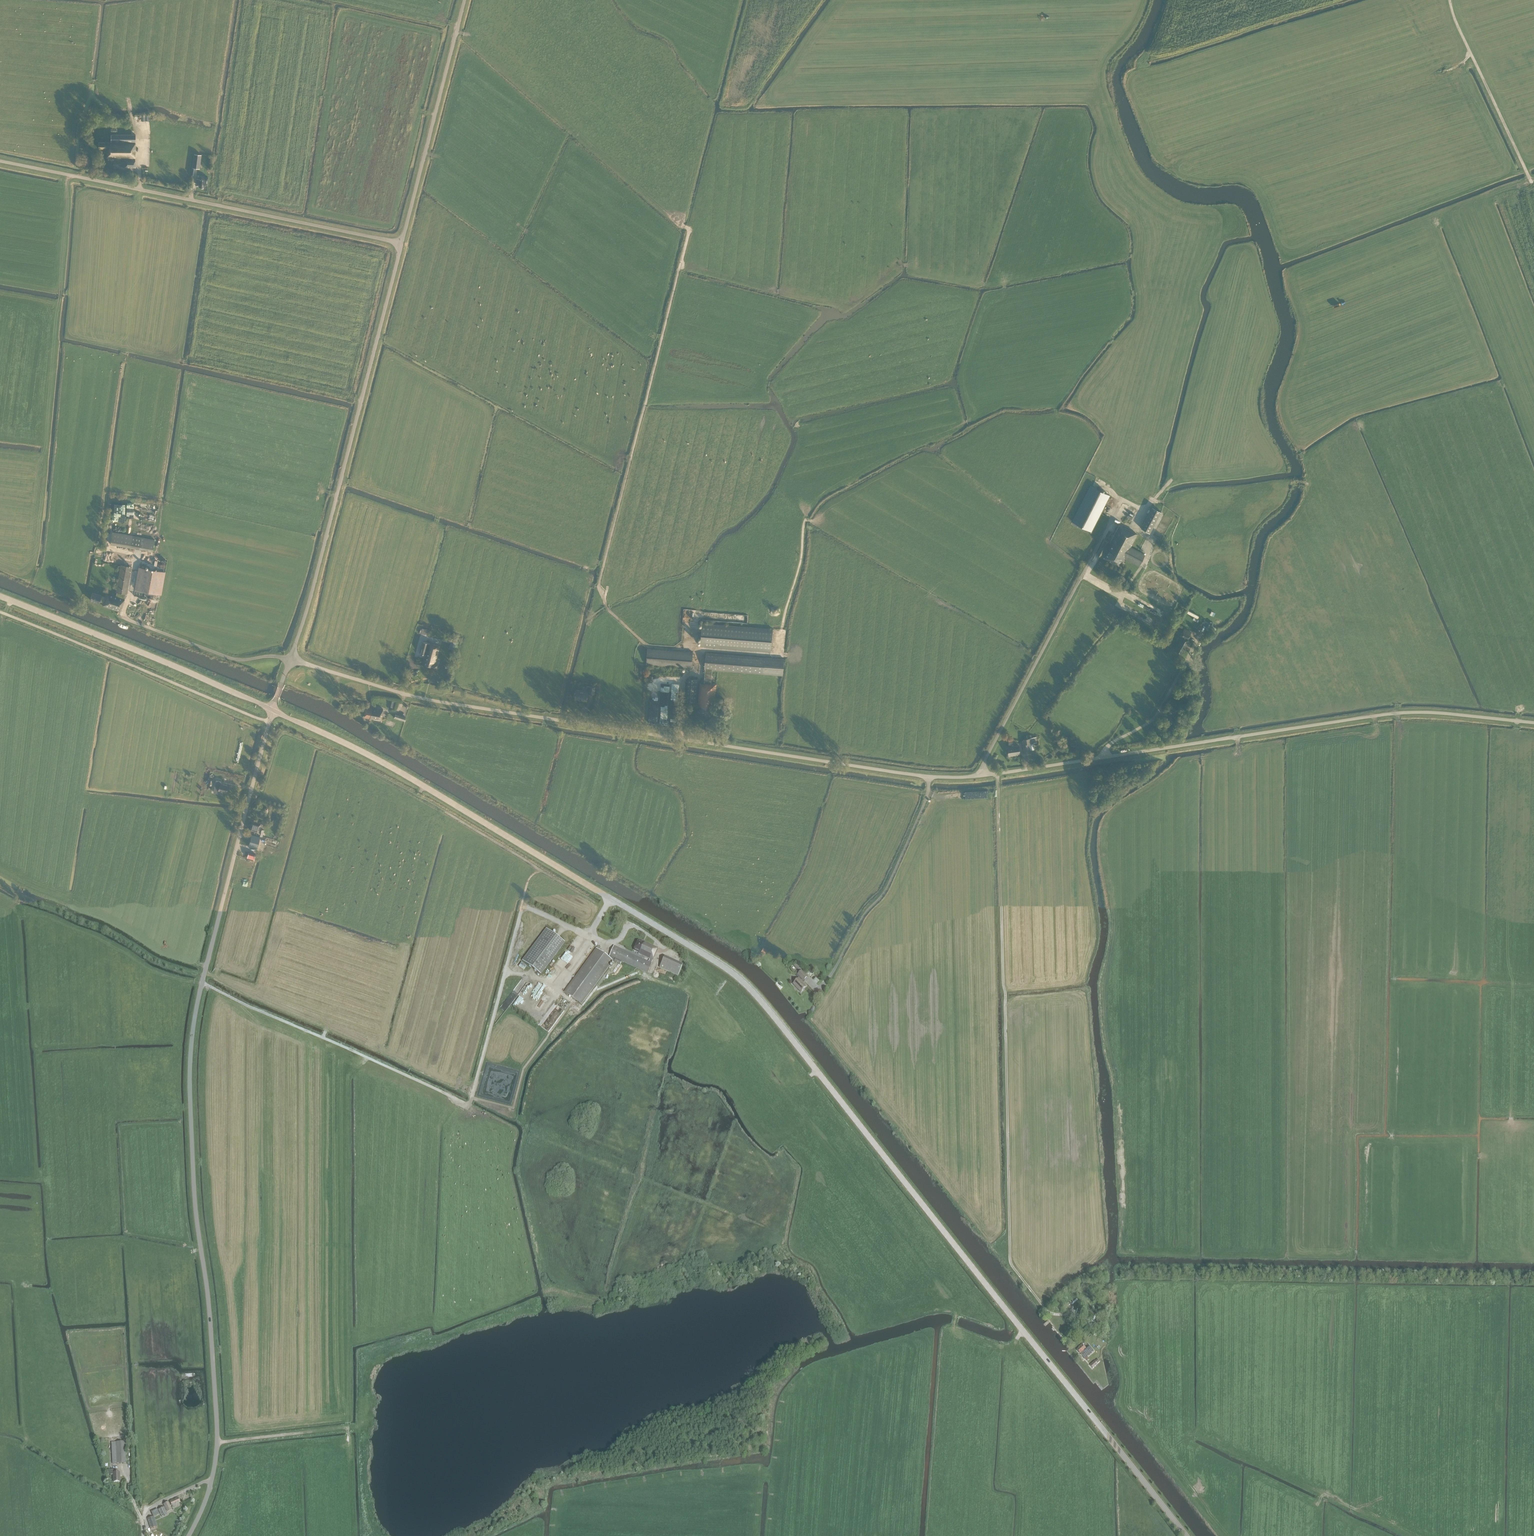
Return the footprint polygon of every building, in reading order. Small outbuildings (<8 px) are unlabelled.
[(135,157),(135,135),(111,135),(111,142),(99,142),(99,148),(107,148),(107,158),(124,158),(124,157),(130,157),(130,159),(124,159),(124,167),(135,167),(135,159),(132,159),(132,157),(135,157)] [(193,167),(195,168),(200,168),(201,155),(194,154),(193,167)] [(205,180),(199,179),(199,183),(200,183),(199,187),(204,187),(204,185),(208,185),(208,178),(205,177),(205,180)] [(1072,522),(1091,531),(1109,495),(1090,486),(1072,522)] [(1152,507),(1141,528),(1150,533),(1161,512),(1152,507)] [(1095,531),(1100,534),(1102,530),(1103,530),(1107,521),(1102,518),(1095,531)] [(1107,547),(1106,547),(1108,542),(1104,540),(1097,554),(1101,556),(1101,555),(1104,557),(1103,557),(1122,567),(1125,561),(1122,560),(1123,558),(1139,566),(1144,554),(1130,547),(1137,534),(1119,524),(1107,547)] [(154,538),(112,531),(110,544),(152,550),(154,538)] [(1133,548),(1139,551),(1145,539),(1139,536),(1133,548)] [(121,565),(116,592),(117,592),(117,594),(108,591),(106,596),(94,593),(92,599),(100,602),(101,600),(106,601),(104,606),(121,611),(126,598),(126,594),(128,594),(132,567),(121,565)] [(134,595),(161,600),(165,571),(139,567),(134,595)] [(728,622),(748,623),(748,614),(728,613),(728,622)] [(701,646),(771,652),(773,629),(702,623),(701,646)] [(1212,628),(1215,630),(1217,627),(1209,623),(1206,629),(1211,632),(1212,628)] [(1189,640),(1187,639),(1191,632),(1184,628),(1180,636),(1182,637),(1175,649),(1181,653),(1185,647),(1184,646),(1186,643),(1187,644),(1189,640)] [(426,654),(430,643),(423,641),(420,653),(426,654)] [(430,643),(426,654),(425,661),(426,661),(424,666),(437,670),(439,664),(436,664),(441,646),(430,643)] [(647,663),(692,667),(693,652),(648,648),(647,663)] [(784,659),(765,657),(706,652),(705,669),(706,669),(705,683),(700,682),(698,705),(699,705),(698,712),(714,713),(716,683),(711,683),(712,669),(764,674),(783,675),(784,659)] [(576,697),(582,698),(582,699),(587,700),(588,694),(590,694),(590,695),(594,695),(595,686),(587,685),(587,690),(577,689),(576,697)] [(370,717),(370,719),(382,722),(383,713),(382,713),(383,708),(372,706),(372,708),(366,707),(364,716),(370,717)] [(1031,753),(1030,743),(1038,742),(1037,736),(1031,737),(1027,738),(1025,738),(1023,740),(1025,754),(1031,753)] [(1008,746),(1009,756),(1016,755),(1016,754),(1021,753),(1019,744),(1014,745),(1014,741),(1009,742),(1010,746),(1008,746)] [(216,786),(219,787),(219,790),(227,791),(228,785),(223,784),(223,783),(220,783),(220,782),(217,781),(216,786)] [(261,823),(252,820),(250,829),(259,831),(261,823)] [(260,836),(252,834),(248,846),(257,848),(260,836)] [(546,928),(521,961),(540,974),(564,942),(546,928)] [(615,958),(644,972),(647,973),(658,948),(644,942),(638,940),(633,951),(638,953),(638,954),(644,957),(643,959),(631,954),(613,946),(609,956),(608,957),(598,949),(596,948),(563,992),(580,1004),(613,960),(614,961),(615,958)] [(659,967),(677,976),(683,964),(664,956),(659,967)] [(571,970),(577,962),(575,961),(569,968),(571,970)] [(807,977),(802,971),(798,975),(800,977),(793,984),(801,992),(807,987),(802,982),(807,977)] [(1053,1316),(1051,1319),(1059,1326),(1061,1323),(1053,1316)] [(1093,1351),(1089,1346),(1086,1348),(1083,1344),(1078,1347),(1079,1348),(1077,1350),(1084,1359),(1093,1351)] [(1095,1361),(1094,1361),(1089,1365),(1092,1368),(1100,1362),(1097,1359),(1095,1361)] [(112,1442),(113,1464),(126,1463),(125,1441),(112,1442)] [(117,1473),(117,1470),(107,1470),(107,1475),(113,1475),(113,1482),(120,1482),(120,1473),(117,1473)] [(170,1501),(170,1502),(169,1503),(168,1501),(163,1503),(167,1511),(171,1509),(170,1505),(172,1505),(172,1506),(175,1505),(175,1504),(180,1502),(178,1497),(170,1501)] [(167,1514),(164,1507),(158,1510),(161,1517),(167,1514)] [(155,1520),(154,1516),(147,1519),(151,1529),(156,1527),(154,1520),(155,1520)]
